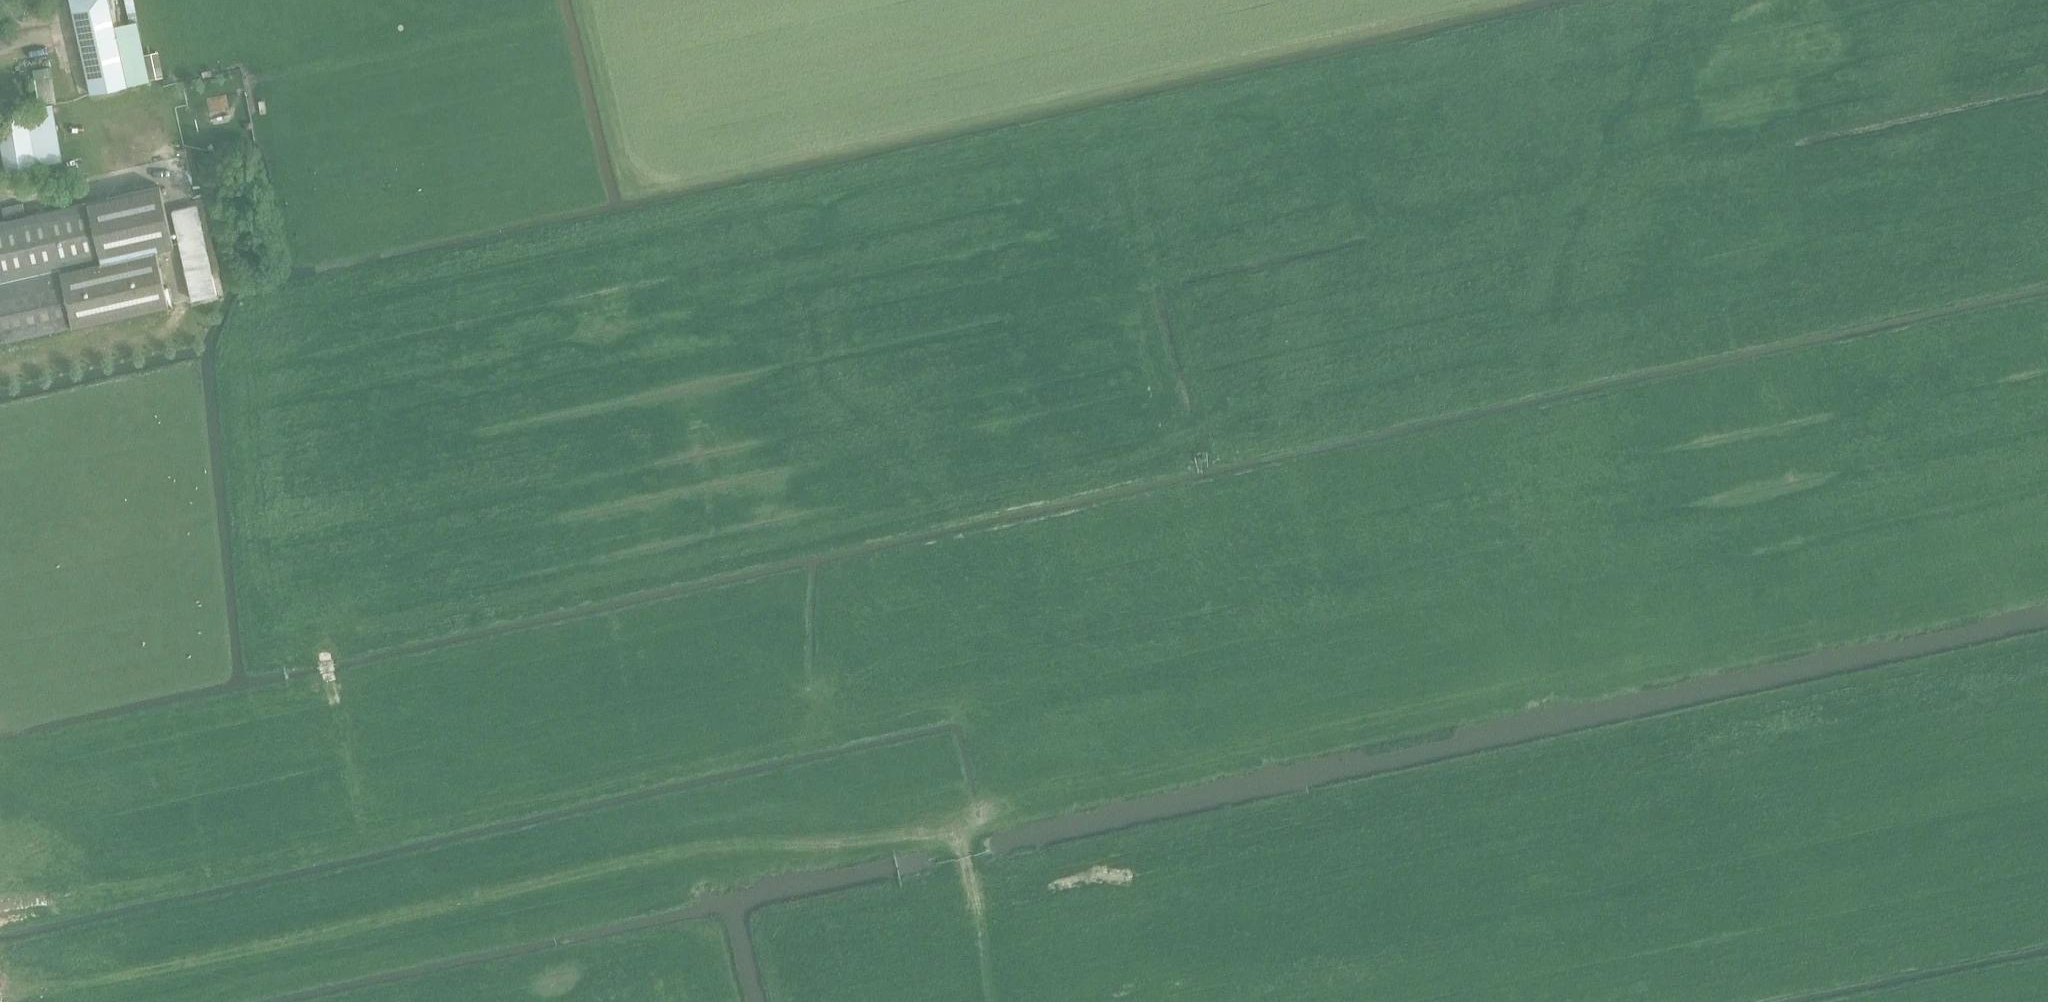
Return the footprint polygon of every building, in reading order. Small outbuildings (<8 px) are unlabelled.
[(114,25),(108,0),(70,0),(92,92),(128,84),(114,25)] [(114,25),(128,84),(149,79),(137,21),(114,25)] [(157,52),(144,55),(149,79),(163,76),(157,52)] [(53,103),(0,112),(0,145),(4,168),(62,158),(53,103)] [(160,160),(171,209),(173,209),(193,298),(216,293),(185,154),(160,160)] [(2,282),(0,282),(0,341),(168,304),(155,249),(173,245),(160,185),(0,221),(0,274),(2,282)] [(4,219),(25,215),(22,203),(1,208),(4,219)]
